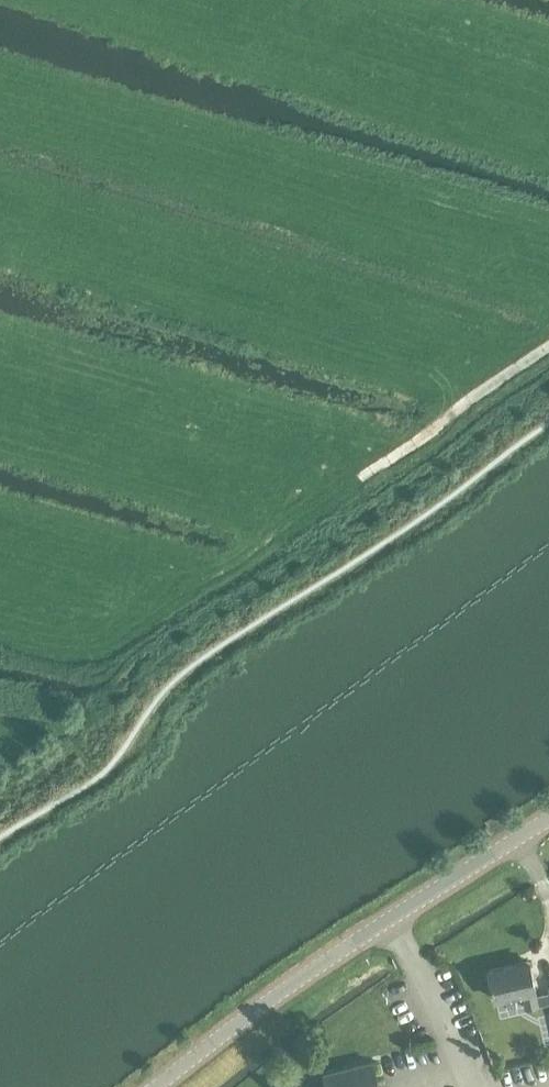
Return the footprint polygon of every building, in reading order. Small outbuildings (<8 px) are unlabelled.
[(488,968),(496,1000),(522,994),(526,1008),(548,1002),(548,990),(537,993),(529,958),(488,968)] [(374,1056),(320,1069),(324,1086),(382,1086),(374,1056)]
